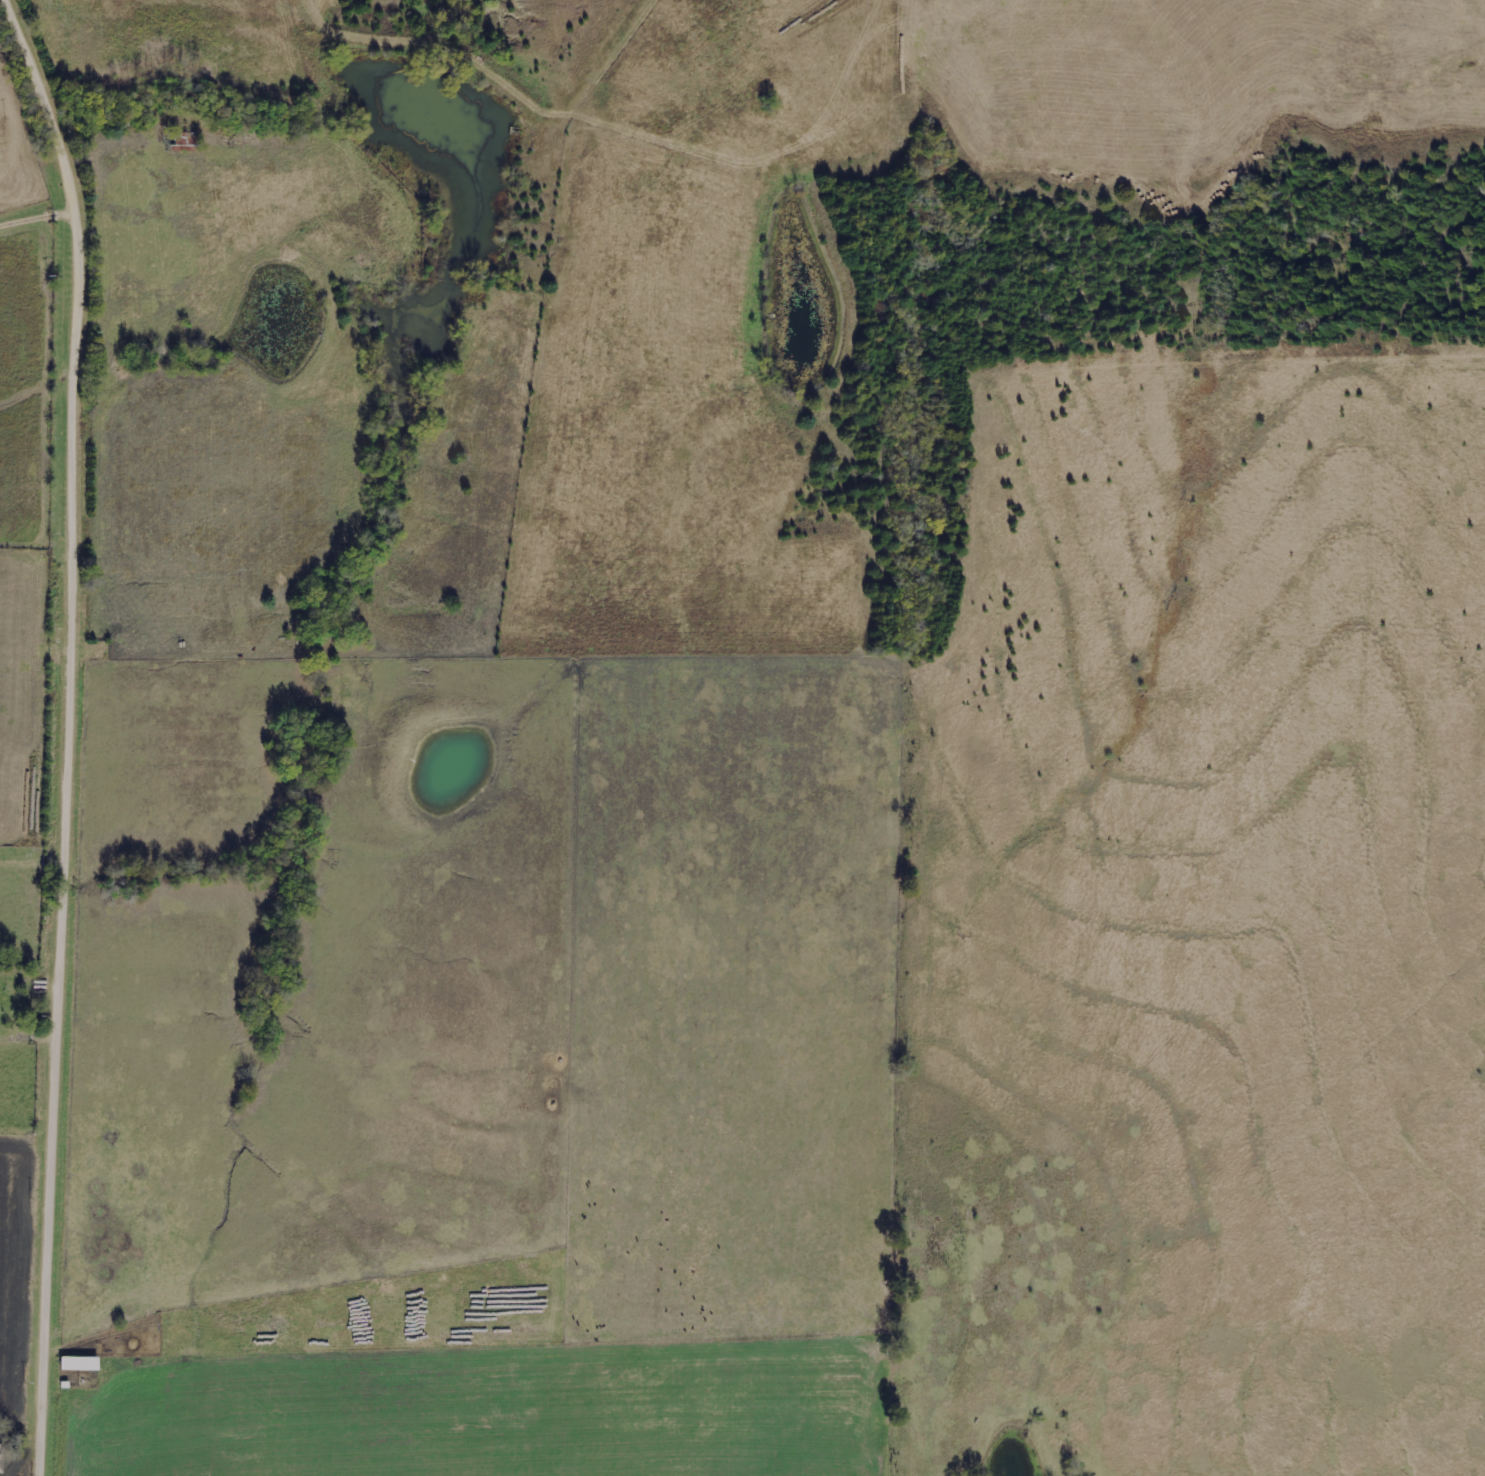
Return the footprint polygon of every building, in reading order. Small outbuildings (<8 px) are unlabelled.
[(198,152),(199,133),(174,132),(173,151),(198,152)] [(97,1370),(97,1357),(60,1356),(60,1370),(97,1370)]
